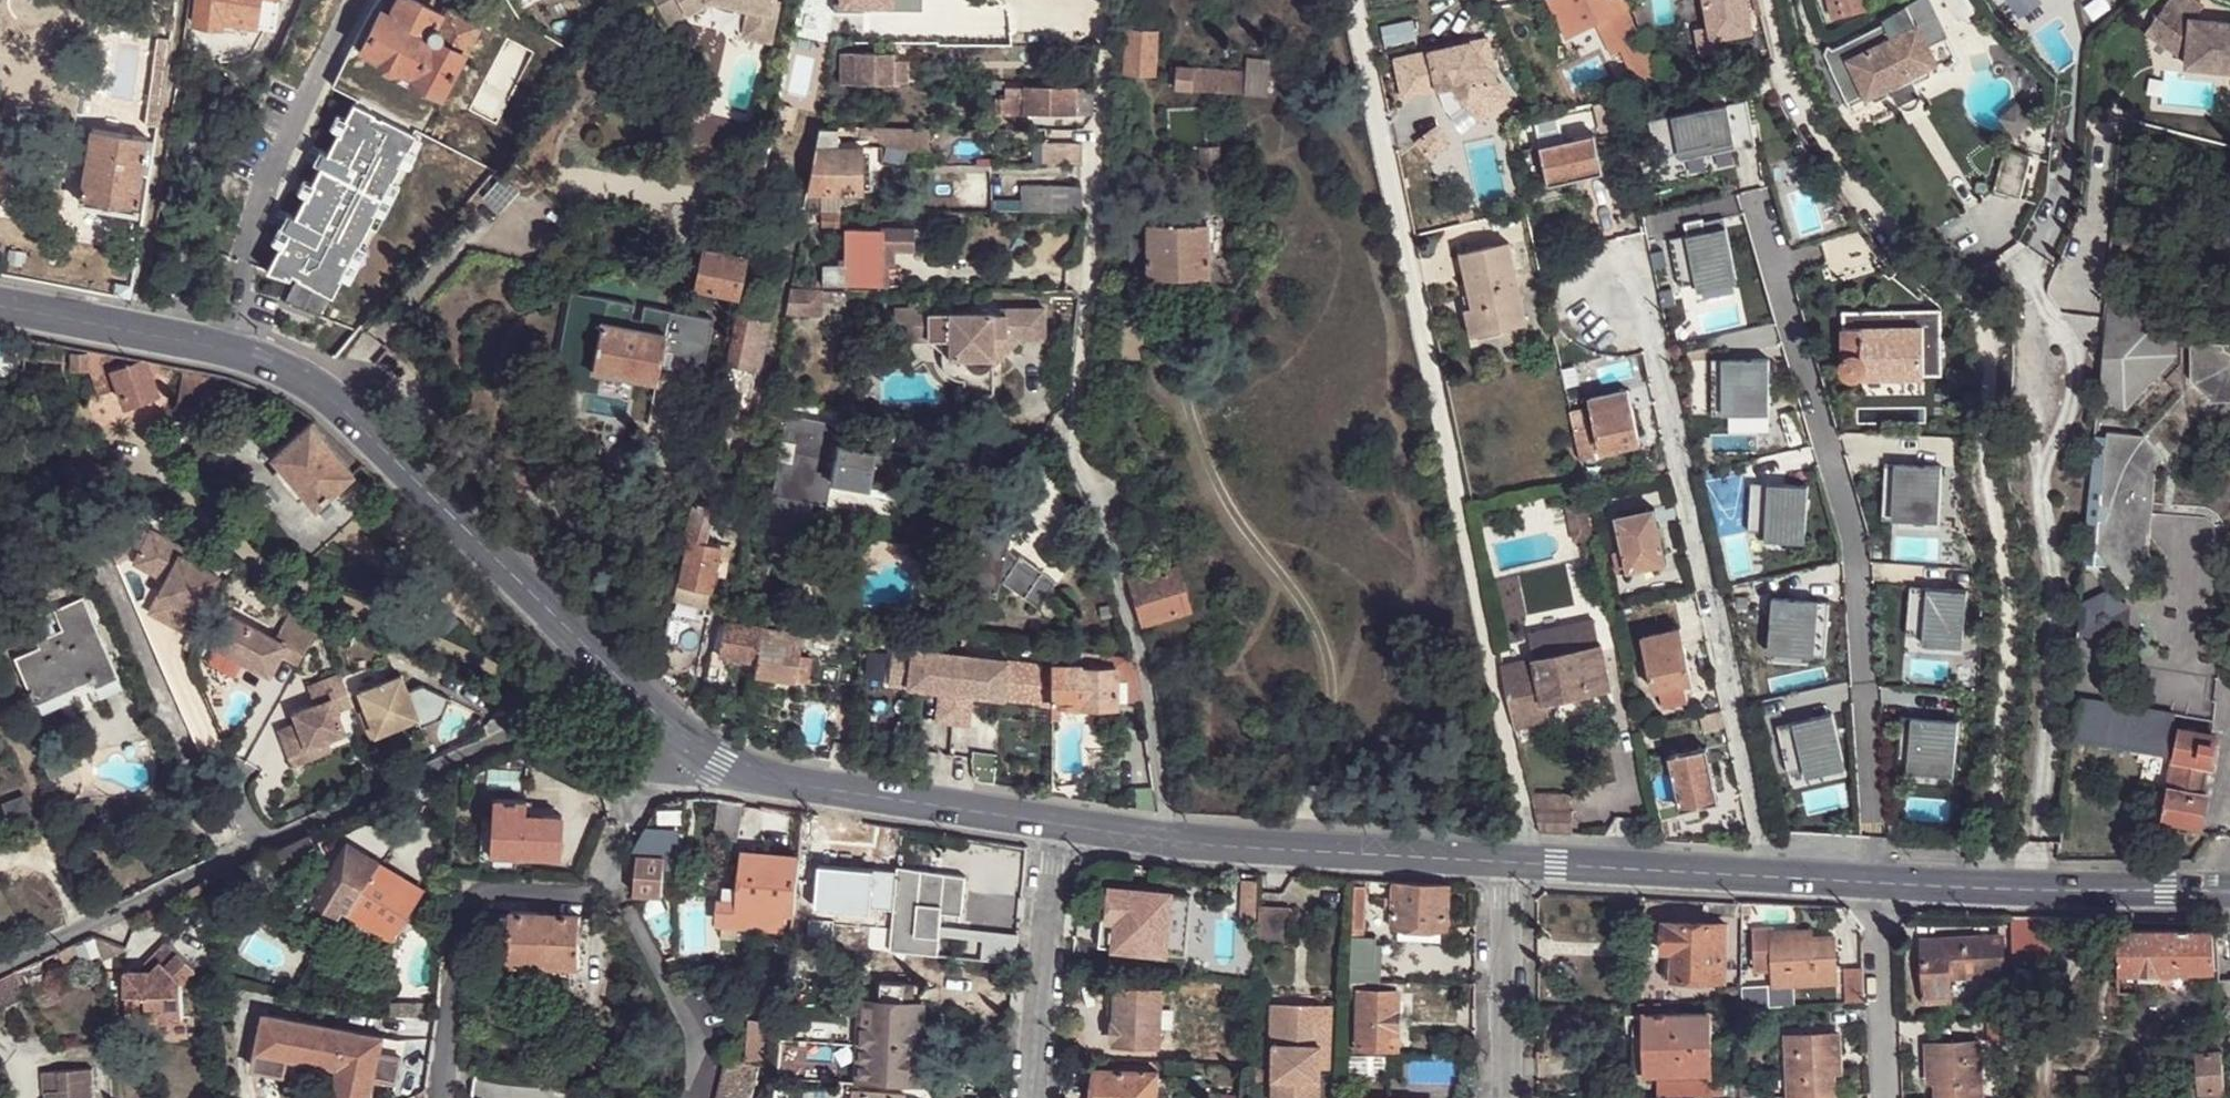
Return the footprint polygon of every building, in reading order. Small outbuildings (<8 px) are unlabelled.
[(235,22),(268,27),(279,0),(198,0),(195,23),(220,26),(221,20),(235,22)] [(438,14),(410,0),(396,0),(388,16),(378,11),(359,50),(410,77),(409,80),(438,95),(459,55),(462,57),(479,24),(448,7),(447,9),(443,16),(438,14)] [(566,58),(597,13),(610,0),(581,0),(572,0),(563,11),(568,16),(548,41),(546,44),(563,56),(566,58)] [(681,0),(657,0),(668,20),(686,10),(681,0)] [(686,10),(703,0),(681,0),(686,10)] [(750,4),(744,31),(771,37),(777,5),(772,4),(773,0),(731,0),(750,4)] [(1607,9),(1602,0),(1560,0),(1552,4),(1573,43),(1598,29),(1605,25),(1600,13),(1607,9)] [(1708,32),(1694,35),(1699,61),(1710,60),(1727,53),(1725,42),(1750,36),(1743,0),(1702,0),(1708,32)] [(1829,68),(1844,106),(1863,94),(1872,103),(1890,94),(1896,106),(1917,96),(1910,84),(1927,76),(1931,60),(1925,46),(1944,35),(1926,0),(1911,0),(1879,21),(1881,25),(1842,46),(1832,50),(1829,46),(1827,46),(1824,54),(1829,68)] [(1862,13),(1859,0),(1825,0),(1830,20),(1862,13)] [(2021,23),(2038,10),(2031,0),(2004,0),(2021,23)] [(2168,50),(2176,36),(2192,44),(2189,63),(2188,71),(2229,78),(2229,30),(2193,26),(2201,13),(2183,0),(2173,0),(2148,36),(2168,50)] [(1622,3),(1607,9),(1600,13),(1605,25),(1607,29),(1611,29),(1624,54),(1646,96),(1668,88),(1656,61),(1645,49),(1622,3)] [(442,7),(438,14),(443,16),(447,9),(442,7)] [(173,28),(175,15),(167,13),(165,27),(173,28)] [(235,28),(235,22),(221,20),(220,26),(235,28)] [(1412,25),(1379,34),(1385,53),(1417,44),(1412,25)] [(1605,25),(1598,29),(1601,34),(1608,31),(1611,29),(1607,29),(1605,25)] [(1608,31),(1601,34),(1614,59),(1624,54),(1611,29),(1608,31)] [(1127,77),(1157,79),(1160,35),(1130,32),(1127,77)] [(159,124),(171,39),(157,36),(144,121),(159,124)] [(2176,36),(2168,50),(2189,63),(2192,44),(2176,36)] [(1427,58),(1436,93),(1438,98),(1450,122),(1464,109),(1477,123),(1507,98),(1484,71),(1490,67),(1483,42),(1427,58)] [(855,49),(855,60),(855,80),(908,80),(908,59),(894,59),(895,51),(855,49)] [(106,68),(108,57),(87,53),(84,65),(106,68)] [(1418,60),(1428,95),(1436,93),(1427,58),(1418,60)] [(855,80),(855,60),(842,60),(842,80),(855,80)] [(1402,103),(1428,95),(1418,60),(1392,68),(1402,103)] [(1005,78),(1005,62),(988,61),(987,79),(1005,78)] [(1246,96),(1255,96),(1269,96),(1271,62),(1247,61),(1247,77),(1246,96)] [(1271,62),(1269,96),(1292,95),(1293,65),(1271,62)] [(2188,71),(2186,83),(2229,90),(2229,78),(2188,71)] [(1176,92),(1246,96),(1247,77),(1176,72),(1176,81),(1176,92)] [(847,109),(847,83),(831,82),(832,109),(847,109)] [(1024,113),(1023,84),(1004,85),(1004,97),(994,96),(994,112),(1024,113)] [(1075,113),(1076,86),(1023,84),(1024,113),(1075,113)] [(1092,114),(1094,86),(1076,86),(1075,113),(1092,114)] [(784,109),(777,108),(773,125),(779,127),(784,109)] [(1719,174),(1714,182),(1760,207),(1785,163),(1714,124),(1695,162),(1719,174)] [(835,146),(836,126),(821,125),(817,145),(835,146)] [(908,161),(908,126),(879,126),(867,125),(867,140),(879,140),(880,161),(908,161)] [(92,127),(79,201),(135,210),(147,135),(92,127)] [(1539,137),(1542,149),(1564,144),(1560,132),(1539,137)] [(1448,148),(1436,134),(1417,149),(1430,163),(1448,148)] [(1564,144),(1542,149),(1550,187),(1604,176),(1595,137),(1564,144)] [(817,145),(809,189),(862,190),(862,145),(835,146),(817,145)] [(1048,165),(1086,165),(1087,146),(1049,145),(1048,165)] [(2001,151),(1989,194),(2016,202),(2028,160),(2001,151)] [(1211,155),(1202,156),(1203,176),(1224,174),(1223,155),(1211,155)] [(1691,169),(1714,182),(1719,174),(1695,162),(1691,169)] [(496,173),(478,194),(495,208),(513,188),(496,173)] [(1019,209),(1040,209),(1040,185),(1019,185),(1019,209)] [(1040,185),(1040,209),(1080,210),(1080,185),(1040,185)] [(832,194),(820,194),(820,206),(831,206),(831,203),(832,194)] [(863,209),(876,210),(876,196),(863,196),(863,209)] [(832,209),(822,209),(822,225),(842,225),(842,209),(839,210),(833,210),(832,209)] [(1162,213),(1161,226),(1199,227),(1199,212),(1162,213)] [(1831,234),(1817,216),(1815,212),(1804,220),(1820,241),(1831,234)] [(885,228),(850,228),(849,263),(825,263),(825,281),(879,282),(905,282),(905,271),(891,271),(891,261),(898,262),(898,247),(918,248),(918,225),(885,225),(885,228)] [(1199,227),(1161,226),(1150,226),(1152,277),(1211,278),(1211,227),(1199,227)] [(703,246),(695,284),(736,293),(736,292),(744,256),(745,249),(747,241),(734,239),(734,237),(723,235),(720,250),(703,246)] [(1464,258),(1472,298),(1476,317),(1483,316),(1488,337),(1498,334),(1527,329),(1509,248),(1464,258)] [(753,251),(745,249),(744,256),(752,258),(753,251)] [(1879,264),(1867,249),(1853,261),(1863,275),(1879,264)] [(823,276),(799,275),(799,286),(823,286),(823,276)] [(732,315),(736,293),(695,284),(691,303),(693,307),(718,312),(719,311),(732,315)] [(573,286),(559,358),(601,366),(698,386),(713,314),(642,300),(637,324),(599,316),(603,292),(573,286)] [(823,302),(823,286),(799,286),(791,286),(787,312),(813,313),(813,302),(823,302)] [(642,300),(603,292),(599,316),(637,324),(642,300)] [(1476,317),(1472,298),(1466,300),(1475,346),(1499,342),(1498,334),(1488,337),(1483,316),(1476,317)] [(822,313),(823,302),(813,302),(813,313),(822,313)] [(2101,303),(2097,363),(2092,420),(2124,422),(2136,414),(2146,423),(2172,394),(2161,382),(2175,369),(2175,323),(2159,324),(2150,320),(2144,327),(2145,305),(2101,303)] [(1010,337),(1025,336),(1048,337),(1048,305),(1005,305),(1005,310),(920,310),(920,305),(900,305),(900,316),(904,319),(921,319),(921,332),(935,332),(935,337),(941,338),(950,342),(950,356),(967,356),(994,356),(997,356),(997,342),(1010,337)] [(742,391),(740,405),(749,407),(756,367),(759,369),(769,315),(736,308),(720,389),(722,389),(723,387),(742,391)] [(899,338),(935,337),(935,332),(921,332),(921,319),(904,319),(900,316),(899,338)] [(1838,334),(1842,383),(1921,377),(1917,328),(1838,334)] [(2215,344),(2216,349),(2218,352),(2220,354),(2223,356),(2227,357),(2229,357),(2229,333),(2223,333),(2217,338),(2215,344)] [(997,356),(1025,336),(1010,337),(997,342),(997,356)] [(2215,344),(2184,346),(2184,381),(2208,403),(2229,404),(2229,357),(2227,357),(2223,356),(2220,354),(2218,352),(2216,349),(2215,344)] [(89,369),(90,354),(74,353),(74,368),(89,369)] [(967,369),(967,356),(950,356),(952,362),(959,367),(967,369)] [(997,382),(997,356),(994,356),(991,359),(988,363),(984,363),(980,365),(976,364),(973,362),(970,360),(967,356),(967,369),(967,382),(997,382)] [(991,359),(994,356),(967,356),(970,360),(973,362),(976,364),(980,365),(984,363),(988,363),(991,359)] [(150,375),(144,358),(114,370),(114,373),(95,381),(100,395),(119,387),(128,406),(159,394),(150,375)] [(171,363),(144,358),(150,375),(168,379),(171,363)] [(601,366),(559,358),(555,375),(597,383),(601,366)] [(736,420),(740,405),(742,391),(723,387),(722,389),(716,416),(736,420)] [(1604,456),(1642,447),(1630,393),(1592,401),(1604,456)] [(786,403),(770,400),(766,422),(782,425),(780,436),(790,438),(787,456),(776,454),(760,528),(781,532),(782,526),(796,529),(802,497),(815,500),(820,476),(865,485),(866,481),(899,487),(905,453),(853,443),(856,428),(833,423),(834,420),(785,410),(786,403)] [(363,465),(316,419),(272,456),(316,507),(363,465)] [(2103,435),(2091,433),(2079,569),(2093,569),(2103,435)] [(1575,438),(1581,466),(1595,463),(1588,435),(1575,438)] [(2103,435),(2093,569),(2108,571),(2121,584),(2150,558),(2160,460),(2134,437),(2103,435)] [(692,497),(687,519),(706,522),(711,502),(692,497)] [(1592,542),(1584,510),(1568,513),(1575,546),(1592,542)] [(1624,553),(1629,576),(1668,567),(1657,512),(1618,520),(1624,553)] [(687,519),(684,536),(702,540),(706,522),(687,519)] [(156,533),(141,525),(125,552),(142,561),(156,533)] [(158,604),(198,624),(222,577),(185,558),(189,551),(156,533),(142,561),(139,565),(170,581),(158,604)] [(684,536),(674,579),(709,588),(718,544),(702,540),(684,536)] [(1002,580),(1018,555),(1002,543),(978,577),(995,589),(1002,580)] [(1618,575),(1629,576),(1624,553),(1613,555),(1618,575)] [(1022,554),(1018,555),(1002,580),(1024,595),(1040,570),(1040,567),(1022,554)] [(2155,566),(2150,558),(2121,584),(2126,592),(2155,566)] [(1040,570),(1024,595),(1035,603),(1052,578),(1040,570)] [(1132,584),(1143,628),(1192,613),(1178,571),(1132,584)] [(671,596),(705,604),(709,588),(674,579),(671,596)] [(2102,590),(2077,599),(2075,632),(2099,645),(2125,635),(2127,604),(2102,590)] [(118,675),(83,596),(54,609),(63,629),(36,640),(38,646),(15,658),(36,703),(93,679),(95,685),(118,675)] [(193,635),(198,624),(158,604),(153,615),(193,635)] [(284,654),(301,662),(321,625),(294,612),(280,639),(233,615),(217,645),(258,668),(265,656),(279,664),(284,654)] [(757,661),(763,627),(723,621),(717,653),(722,653),(757,661)] [(1596,625),(1577,630),(1583,653),(1602,649),(1596,625)] [(801,633),(763,627),(757,661),(755,673),(795,679),(797,655),(801,633)] [(9,646),(1,629),(0,629),(0,649),(9,646)] [(1537,665),(1504,673),(1508,690),(1514,712),(1514,717),(1549,707),(1613,692),(1602,648),(1602,649),(1583,653),(1577,630),(1531,641),(1537,665)] [(1681,631),(1644,640),(1656,693),(1661,692),(1665,712),(1692,705),(1687,687),(1694,684),(1681,631)] [(832,640),(809,638),(808,648),(831,652),(832,640)] [(1050,647),(1050,664),(1100,664),(1100,653),(1050,647)] [(900,688),(902,651),(892,650),(890,687),(900,688)] [(711,651),(708,664),(719,667),(722,653),(717,653),(711,651)] [(902,651),(900,688),(939,690),(937,720),(954,720),(956,691),(958,654),(902,651)] [(1139,704),(1132,657),(1100,653),(1100,664),(1114,664),(1113,703),(1139,704)] [(1013,657),(958,654),(956,691),(954,720),(971,721),(972,691),(1011,694),(1013,657)] [(809,657),(797,655),(795,679),(806,681),(809,657)] [(272,676),(279,664),(265,656),(258,668),(272,676)] [(1024,658),(1013,657),(1011,694),(1022,694),(1024,658)] [(1050,689),(1051,702),(1077,702),(1077,704),(1113,704),(1113,703),(1114,664),(1100,664),(1050,664),(1050,689)] [(308,748),(326,741),(345,734),(337,711),(354,705),(342,674),(308,687),(316,709),(294,717),(297,727),(291,729),(296,740),(286,744),(294,766),(312,760),(308,748)] [(403,677),(397,679),(403,696),(409,694),(403,677)] [(403,696),(397,679),(361,693),(376,730),(418,713),(420,719),(425,729),(444,722),(453,701),(426,688),(409,694),(403,696)] [(2080,698),(2073,737),(2169,752),(2176,713),(2080,698)] [(1549,707),(1514,717),(1517,729),(1519,735),(1554,726),(1549,707)] [(378,735),(420,719),(418,713),(376,730),(378,735)] [(282,733),(286,744),(296,740),(291,729),(282,733)] [(2177,754),(2166,816),(2203,822),(2208,796),(2205,794),(2210,763),(2213,763),(2218,736),(2180,730),(2177,754)] [(331,753),(326,741),(308,748),(312,760),(331,753)] [(1708,751),(1670,759),(1682,814),(1720,805),(1708,751)] [(492,854),(517,856),(561,858),(563,816),(525,813),(526,801),(495,799),(494,818),(492,854)] [(1538,818),(1573,819),(1574,804),(1534,802),(1538,818)] [(516,862),(517,856),(492,854),(494,818),(483,818),(481,860),(516,862)] [(1573,819),(1538,818),(1542,840),(1551,839),(1575,840),(1576,819),(1573,819)] [(344,908),(352,913),(393,938),(422,892),(381,866),(367,857),(350,846),(316,900),(339,914),(344,908)] [(798,869),(799,857),(745,852),(744,861),(742,886),(741,901),(739,908),(765,910),(794,913),(796,894),(798,869)] [(664,895),(664,854),(638,854),(637,856),(637,895),(664,895)] [(322,859),(319,855),(310,859),(312,863),(322,859)] [(826,871),(798,869),(796,894),(823,896),(826,871)] [(965,876),(897,870),(890,951),(937,956),(939,935),(940,926),(941,911),(962,913),(965,876)] [(1259,905),(1260,878),(1247,878),(1246,891),(1243,891),(1241,939),(1257,938),(1259,933),(1259,905)] [(1387,879),(1372,879),(1372,884),(1371,909),(1386,910),(1387,879)] [(196,899),(211,891),(210,881),(192,890),(196,899)] [(1449,884),(1397,881),(1396,926),(1448,927),(1449,884)] [(1372,884),(1358,883),(1356,926),(1365,927),(1370,927),(1371,909),(1372,884)] [(726,899),(741,901),(742,886),(734,885),(727,884),(726,899)] [(1187,896),(1115,889),(1112,919),(1120,920),(1117,949),(1182,955),(1187,896)] [(763,924),(764,921),(765,910),(739,908),(741,901),(726,899),(722,899),(720,921),(763,924)] [(1291,905),(1259,905),(1259,933),(1257,938),(1257,942),(1290,943),(1291,905)] [(582,915),(510,910),(510,915),(510,920),(510,934),(511,963),(582,967),(582,915)] [(793,924),(794,913),(765,910),(764,921),(793,924)] [(489,933),(510,934),(510,920),(510,915),(495,914),(494,921),(489,921),(489,933)] [(2055,936),(2059,917),(2016,916),(2015,936),(2055,936)] [(1112,919),(1104,918),(1101,948),(1117,949),(1120,920),(1112,919)] [(1666,920),(1665,951),(1677,951),(1677,977),(1725,979),(1726,922),(1666,920)] [(1016,933),(940,926),(939,935),(984,939),(982,961),(1014,964),(1016,933)] [(2218,968),(2215,929),(2120,929),(2121,969),(2218,968)] [(1382,933),(1356,932),(1354,966),(1380,967),(1381,943),(1382,933)] [(1796,932),(1775,933),(1776,966),(1777,986),(1838,983),(1836,937),(1815,939),(1796,939),(1796,932)] [(1380,967),(1354,966),(1354,980),(1387,981),(1388,933),(1382,933),(1381,943),(1380,967)] [(1776,966),(1775,933),(1759,934),(1760,967),(1776,966)] [(98,935),(63,951),(70,967),(105,951),(98,935)] [(2003,937),(1935,941),(1936,960),(1925,960),(1927,1000),(1952,999),(1950,977),(2006,974),(2003,937)] [(1936,960),(1935,941),(1925,942),(1925,960),(1936,960)] [(170,943),(158,955),(164,961),(154,971),(143,970),(129,971),(130,1023),(149,1022),(149,1018),(186,1017),(185,982),(198,969),(170,943)] [(164,961),(158,955),(143,970),(154,971),(164,961)] [(1868,1003),(1867,970),(1845,970),(1846,1004),(1868,1003)] [(26,990),(18,972),(0,980),(0,1002),(26,990)] [(1400,982),(1354,980),(1351,995),(1362,995),(1363,990),(1400,991),(1400,982)] [(910,986),(910,984),(886,982),(884,1003),(908,1005),(910,986)] [(1229,993),(1243,995),(1243,984),(1230,983),(1229,993)] [(1243,984),(1243,995),(1253,995),(1253,983),(1243,984)] [(910,986),(908,1005),(925,1006),(927,987),(910,986)] [(1116,998),(1114,1018),(1114,1041),(1160,1044),(1163,990),(1116,988),(1116,998)] [(1400,1047),(1400,991),(1363,990),(1362,995),(1363,1046),(1400,1047)] [(1741,1001),(1742,990),(1717,991),(1718,1001),(1741,1001)] [(1108,1018),(1114,1018),(1116,998),(1109,998),(1108,1018)] [(915,1087),(919,1087),(925,1006),(908,1005),(884,1003),(866,1002),(859,1083),(915,1087)] [(428,1016),(427,1004),(411,1004),(411,1016),(428,1016)] [(1308,1046),(1308,1038),(1315,1038),(1315,1022),(1302,1021),(1303,1006),(1274,1005),(1273,1048),(1277,1048),(1275,1097),(1322,1097),(1323,1069),(1323,1047),(1308,1046)] [(1334,1006),(1303,1006),(1302,1021),(1315,1022),(1315,1038),(1308,1038),(1308,1046),(1323,1047),(1332,1047),(1334,1006)] [(383,1052),(386,1037),(267,1014),(257,1069),(288,1074),(291,1058),(341,1068),(338,1084),(335,1097),(373,1097),(378,1075),(383,1052)] [(1646,1075),(1645,1014),(1635,1015),(1634,1020),(1635,1034),(1634,1076),(1646,1075)] [(1711,1014),(1645,1014),(1646,1075),(1683,1075),(1712,1075),(1711,1014)] [(783,1039),(784,1025),(748,1022),(746,1061),(767,1063),(780,1063),(781,1054),(783,1039)] [(1789,1037),(1792,1097),(1835,1096),(1834,1074),(1834,1055),(1842,1054),(1841,1035),(1789,1037)] [(2212,1037),(2213,1049),(2224,1048),(2223,1036),(2212,1037)] [(795,1040),(783,1039),(781,1054),(794,1055),(795,1040)] [(1981,1042),(1929,1044),(1930,1065),(1937,1065),(1938,1082),(1939,1097),(1984,1097),(1981,1042)] [(1332,1047),(1323,1047),(1323,1069),(1332,1070),(1332,1047)] [(2224,1048),(2213,1049),(2198,1050),(2201,1090),(2207,1089),(2207,1097),(2228,1097),(2224,1048)] [(403,1057),(383,1052),(378,1075),(399,1080),(403,1057)] [(1389,1054),(1372,1054),(1371,1073),(1389,1073),(1389,1054)] [(1842,1074),(1842,1054),(1834,1055),(1834,1074),(1842,1074)] [(328,1082),(338,1084),(341,1068),(291,1058),(288,1074),(328,1082)] [(760,1069),(727,1061),(717,1097),(753,1097),(760,1069)] [(1930,1083),(1938,1082),(1937,1065),(1930,1065),(1930,1083)] [(49,1097),(88,1097),(86,1067),(47,1069),(49,1097)] [(1159,1071),(1099,1070),(1097,1097),(1158,1097),(1159,1071)] [(1660,1097),(1715,1097),(1715,1081),(1660,1080),(1660,1097)] [(1741,1096),(1741,1080),(1715,1081),(1715,1097),(1741,1096)] [(915,1087),(859,1083),(854,1082),(854,1091),(907,1096),(907,1097),(911,1097),(913,1097),(915,1087)] [(926,1087),(919,1087),(915,1087),(913,1097),(925,1097),(926,1087)]
